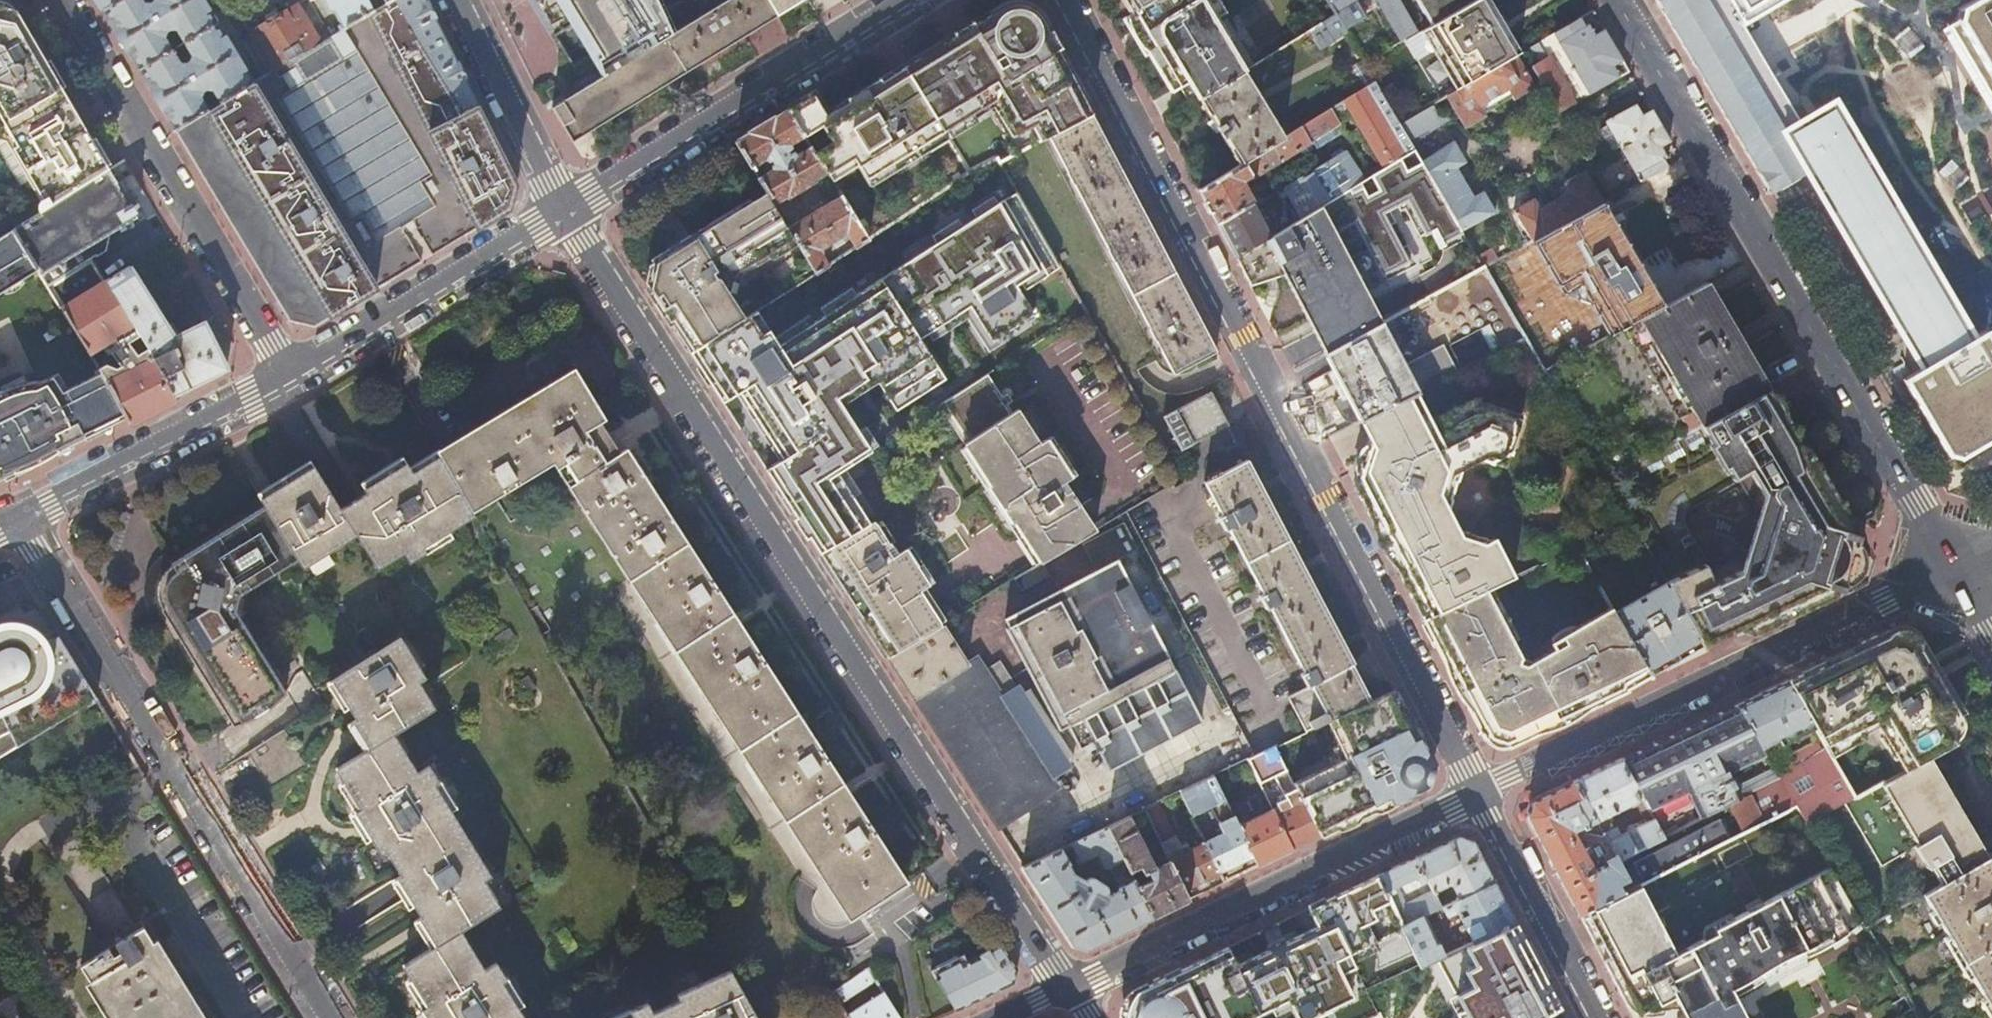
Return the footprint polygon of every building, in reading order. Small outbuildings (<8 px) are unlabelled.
[(209,111),(201,96),(202,92),(209,88),(213,89),(222,103),(255,84),(204,0),(158,0),(150,5),(145,4),(143,0),(98,0),(128,49),(176,131),(209,111)] [(176,131),(290,319),(313,326),(509,209),(512,197),(516,185),(474,102),(463,110),(395,0),(393,0),(386,4),(375,11),(343,30),(333,36),(331,37),(263,78),(262,79),(255,84),(222,103),(209,111),(176,131)] [(263,78),(331,37),(311,0),(299,7),(288,13),(287,11),(262,26),(263,28),(253,34),(254,35),(242,42),(263,78)] [(343,30),(375,11),(369,0),(323,0),(328,12),(333,13),(335,13),(343,30)] [(463,110),(474,102),(423,0),(395,0),(463,110)] [(777,17),(767,0),(728,0),(672,35),(602,78),(552,108),(566,131),(572,142),(777,17)] [(602,78),(672,35),(670,29),(667,31),(649,0),(565,0),(599,56),(596,58),(602,78)] [(670,29),(669,28),(660,9),(656,0),(649,0),(667,31),(670,29)] [(777,17),(791,8),(794,12),(813,0),(767,0),(777,17)] [(969,172),(996,157),(999,162),(1049,136),(1093,114),(1033,0),(967,0),(922,27),(890,46),(969,172)] [(1107,14),(1129,0),(1100,0),(1107,14)] [(1198,98),(1243,70),(1223,36),(1227,34),(1207,0),(1148,0),(1130,11),(1132,14),(1153,50),(1160,63),(1162,65),(1165,63),(1178,85),(1189,103),(1198,98)] [(1334,13),(1323,20),(1333,38),(1345,31),(1352,44),(1354,43),(1347,29),(1356,24),(1346,6),(1357,0),(1327,0),(1334,13)] [(1418,32),(1399,0),(1384,0),(1386,5),(1381,8),(1401,42),(1418,32)] [(1431,24),(1473,0),(1416,0),(1431,24)] [(1482,74),(1514,56),(1482,0),(1473,0),(1431,24),(1427,27),(1462,86),(1482,74)] [(1517,54),(1519,53),(1487,0),(1482,0),(1514,56),(1517,54)] [(1770,195),(1804,175),(1858,143),(1834,102),(1796,122),(1766,70),(1747,38),(1741,26),(1785,0),(1655,0),(1770,195)] [(1960,11),(1957,22),(1984,68),(1989,64),(1991,69),(1991,0),(1979,0),(1960,11)] [(17,10),(14,5),(11,3),(9,2),(6,1),(3,1),(0,1),(0,8),(17,10)] [(16,143),(38,178),(51,198),(15,221),(19,227),(110,170),(107,164),(92,139),(72,105),(62,87),(47,61),(33,37),(17,10),(0,8),(0,140),(16,143)] [(1132,14),(1124,18),(1145,55),(1153,50),(1132,14)] [(1584,27),(1579,18),(1552,33),(1573,68),(1613,45),(1604,31),(1604,30),(1595,35),(1588,24),(1584,27)] [(1552,33),(1538,42),(1558,76),(1573,68),(1552,33)] [(33,37),(47,61),(37,35),(33,37)] [(1819,49),(1815,41),(1784,59),(1789,67),(1819,49)] [(1524,50),(1543,85),(1558,76),(1538,42),(1524,50)] [(1588,94),(1628,71),(1613,45),(1573,68),(1588,94)] [(938,191),(933,182),(943,176),(948,185),(969,172),(890,46),(865,62),(839,78),(882,147),(890,159),(912,195),(918,204),(938,191)] [(1482,74),(1495,96),(1509,88),(1514,98),(1535,86),(1517,54),(1514,56),(1482,74)] [(47,61),(62,87),(66,85),(50,59),(47,61)] [(1178,85),(1165,63),(1162,65),(1160,63),(1156,65),(1170,90),(1178,85)] [(1984,68),(1991,81),(1991,69),(1989,64),(1984,68)] [(1558,76),(1574,103),(1588,94),(1573,68),(1558,76)] [(1198,98),(1238,166),(1283,138),(1243,70),(1198,98)] [(1480,105),(1495,96),(1482,74),(1462,86),(1446,95),(1464,127),(1485,115),(1480,105)] [(1544,95),(1554,113),(1574,103),(1558,76),(1543,85),(1544,87),(1544,95)] [(882,147),(839,78),(816,92),(827,110),(829,109),(848,138),(853,135),(866,157),(882,147)] [(1318,206),(1353,185),(1413,148),(1407,137),(1398,123),(1393,126),(1390,121),(1386,124),(1380,113),(1389,107),(1374,82),(1283,138),(1238,166),(1199,190),(1211,212),(1216,222),(1251,201),(1242,184),(1311,142),(1309,141),(1352,114),(1368,143),(1354,148),(1344,153),(1302,178),(1318,206)] [(551,101),(562,95),(555,84),(544,90),(551,101)] [(850,167),(807,97),(787,109),(826,171),(830,178),(850,167)] [(1398,123),(1407,137),(1423,128),(1426,133),(1431,130),(1428,126),(1432,123),(1434,116),(1446,109),(1439,99),(1398,123)] [(1619,148),(1660,125),(1651,110),(1641,115),(1634,105),(1604,122),(1619,148)] [(826,171),(787,109),(735,141),(766,192),(767,193),(773,203),(785,196),(787,198),(815,181),(813,178),(826,171)] [(1215,349),(1093,114),(1049,136),(1173,372),(1215,349)] [(1639,183),(1667,167),(1663,159),(1665,158),(1660,148),(1670,142),(1660,125),(1619,148),(1639,183)] [(92,139),(107,164),(110,162),(96,137),(92,139)] [(0,140),(0,141),(28,185),(38,178),(16,143),(0,140)] [(1440,195),(1464,181),(1456,167),(1465,162),(1453,141),(1420,160),(1440,195)] [(1804,175),(1854,260),(1908,229),(1858,143),(1804,175)] [(912,195),(890,159),(837,190),(859,226),(912,195)] [(1958,205),(1984,190),(1971,168),(1945,183),(1958,205)] [(19,227),(15,230),(37,267),(50,287),(92,260),(96,258),(97,259),(107,253),(111,235),(138,218),(134,211),(141,207),(138,203),(132,207),(110,170),(19,227)] [(1554,200),(1566,222),(1602,203),(1584,171),(1562,183),(1568,193),(1554,200)] [(1303,215),(1318,206),(1302,178),(1301,177),(1287,185),(1303,215)] [(1440,195),(1461,230),(1494,211),(1481,190),(1472,195),(1464,181),(1440,195)] [(854,245),(867,238),(859,226),(837,190),(833,184),(826,189),(833,199),(788,227),(815,271),(829,262),(821,248),(821,246),(830,240),(832,241),(834,244),(843,239),(840,234),(846,231),(854,245)] [(1268,235),(1234,256),(1248,283),(1285,275),(1323,354),(1381,323),(1360,279),(1399,257),(1363,189),(1357,192),(1353,185),(1318,206),(1303,215),(1268,235)] [(1228,245),(1234,256),(1268,235),(1265,228),(1290,213),(1277,191),(1263,199),(1263,202),(1251,201),(1216,222),(1228,245)] [(787,289),(815,271),(788,227),(773,203),(767,193),(766,192),(652,262),(647,286),(689,352),(787,289)] [(1530,241),(1548,232),(1566,222),(1554,200),(1539,208),(1534,198),(1512,210),(1530,241)] [(1548,232),(1610,335),(1625,327),(1664,306),(1602,203),(1566,222),(1548,232)] [(1428,210),(1418,215),(1424,225),(1433,219),(1428,210)] [(1445,239),(1438,227),(1434,229),(1442,241),(1445,239)] [(37,267),(15,230),(14,229),(0,238),(0,291),(37,267)] [(1854,260),(1920,371),(1902,381),(1948,459),(1957,462),(1991,442),(1991,342),(1986,332),(1974,339),(1908,229),(1854,260)] [(1472,249),(1483,267),(1516,249),(1505,230),(1472,249)] [(933,404),(981,373),(990,367),(980,350),(1032,316),(1009,279),(1019,272),(1016,267),(1005,273),(1003,269),(944,306),(914,260),(912,261),(909,257),(897,264),(900,269),(868,289),(870,292),(869,292),(878,306),(879,305),(882,310),(880,311),(890,327),(892,326),(895,331),(894,332),(906,351),(908,350),(912,357),(906,361),(904,362),(911,375),(914,373),(920,369),(924,377),(923,378),(925,381),(921,384),(933,404)] [(92,260),(50,287),(63,308),(91,354),(122,335),(128,346),(126,348),(135,366),(108,381),(115,393),(128,418),(131,424),(155,413),(177,402),(178,401),(175,394),(162,369),(159,371),(147,346),(105,279),(92,260)] [(129,265),(105,279),(147,346),(159,371),(162,369),(175,394),(227,369),(204,322),(174,335),(129,265)] [(1692,412),(1700,426),(1770,389),(1708,282),(1664,306),(1625,327),(1678,420),(1692,412)] [(870,292),(868,289),(862,293),(906,361),(912,357),(908,350),(906,351),(894,332),(895,331),(892,326),(890,327),(880,311),(882,310),(879,305),(878,306),(869,292),(870,292)] [(1403,366),(1381,323),(1323,354),(1345,395),(1332,401),(1339,415),(1343,419),(1348,421),(1354,424),(1359,421),(1409,396),(1455,373),(1441,346),(1403,366)] [(1465,368),(1497,353),(1486,330),(1455,345),(1465,368)] [(573,366),(437,451),(472,513),(553,464),(629,581),(637,576),(651,598),(648,601),(670,634),(673,633),(680,644),(677,647),(686,662),(690,659),(702,678),(699,680),(721,714),(725,712),(736,729),(732,732),(743,748),(747,746),(760,767),(756,769),(779,804),(783,802),(790,813),(787,815),(797,831),(800,828),(812,846),(808,849),(831,884),(834,881),(847,899),(842,902),(852,916),(906,881),(625,447),(618,451),(600,421),(604,418),(573,366)] [(914,373),(921,384),(925,381),(923,378),(924,377),(920,369),(914,373)] [(15,473),(57,452),(77,442),(88,437),(86,432),(115,424),(128,418),(115,393),(108,381),(101,370),(68,386),(58,371),(43,379),(39,379),(33,379),(25,381),(22,382),(16,384),(12,385),(7,388),(5,390),(4,388),(0,390),(0,480),(15,473)] [(1012,414),(987,375),(985,377),(944,403),(969,443),(963,446),(990,488),(988,490),(1012,528),(1015,526),(1039,563),(1107,524),(1104,521),(1093,528),(1064,483),(1070,478),(1046,441),(1040,445),(1018,410),(1012,414)] [(1700,426),(1605,477),(1631,522),(1637,533),(1801,444),(1770,389),(1700,426)] [(1179,447),(1227,422),(1210,390),(1162,415),(1179,447)] [(1366,454),(1355,488),(1355,489),(1407,589),(1423,620),(1486,590),(1514,577),(1488,532),(1484,535),(1451,524),(1438,499),(1443,496),(1445,493),(1449,483),(1448,476),(1445,467),(1461,459),(1504,435),(1520,413),(1473,397),(1423,423),(1409,396),(1359,421),(1375,451),(1366,454)] [(1229,425),(1227,422),(1179,447),(1180,450),(1229,425)] [(88,437),(115,424),(86,432),(88,437)] [(1855,554),(1854,554),(1855,548),(1861,545),(1801,444),(1637,533),(1666,583),(1699,639),(1702,646),(1740,627),(1751,632),(1853,584),(1850,577),(1850,574),(1851,571),(1853,571),(1854,570),(1856,569),(1858,568),(1859,567),(1861,564),(1861,562),(1860,560),(1859,558),(1858,556),(1857,555),(1856,554),(1855,554)] [(472,513),(437,451),(414,467),(410,461),(364,490),(367,494),(349,506),(341,510),(316,467),(263,499),(306,569),(358,538),(378,571),(405,555),(411,565),(428,554),(424,549),(450,533),(474,518),(472,513)] [(364,490),(410,461),(407,456),(361,484),(364,490)] [(1358,707),(1371,701),(1352,665),(1354,663),(1247,460),(1221,473),(1219,470),(1208,476),(1210,479),(1204,482),(1222,516),(1218,517),(1225,530),(1229,529),(1263,595),(1260,596),(1267,609),(1270,608),(1304,673),(1301,675),(1307,687),(1288,696),(1305,732),(1325,723),(1336,718),(1358,707)] [(316,467),(312,461),(260,493),(263,499),(316,467)] [(263,499),(260,493),(252,497),(256,503),(263,499)] [(263,499),(256,503),(260,511),(166,569),(163,571),(160,574),(157,577),(155,580),(152,588),(151,591),(150,597),(150,603),(151,609),(151,612),(153,617),(224,731),(277,699),(227,617),(233,602),(292,566),(297,575),(306,569),(263,499)] [(862,526),(819,552),(852,603),(888,658),(942,624),(942,622),(941,623),(921,592),(930,586),(906,549),(898,554),(891,543),(888,543),(874,519),(862,526)] [(1094,573),(1117,561),(1137,549),(1123,522),(1080,544),(1094,573)] [(454,539),(450,533),(424,549),(428,554),(454,539)] [(1201,722),(1117,561),(1094,573),(1004,620),(1008,628),(1004,630),(1025,671),(1035,665),(1067,727),(1081,720),(1108,769),(1201,722)] [(163,571),(166,569),(162,562),(157,565),(152,570),(147,575),(144,581),(141,587),(140,594),(140,601),(141,608),(144,614),(147,620),(153,617),(151,612),(151,609),(150,603),(150,597),(151,591),(152,588),(155,580),(157,577),(160,574),(163,571)] [(848,919),(852,916),(842,902),(847,899),(834,881),(831,884),(808,849),(812,846),(800,828),(797,831),(787,815),(790,813),(783,802),(779,804),(756,769),(760,767),(747,746),(743,748),(732,732),(736,729),(725,712),(721,714),(699,680),(702,678),(690,659),(686,662),(677,647),(680,644),(673,633),(670,634),(648,601),(651,598),(637,576),(629,581),(848,919)] [(1699,639),(1666,583),(1615,614),(1645,668),(1699,639)] [(1615,614),(1611,608),(1551,643),(1554,650),(1524,667),(1486,590),(1423,620),(1486,740),(1508,747),(1652,679),(1645,668),(1615,614)] [(888,658),(911,694),(966,661),(942,624),(888,658)] [(97,700),(59,637),(46,643),(39,635),(33,631),(27,628),(22,626),(15,625),(10,625),(3,626),(0,627),(0,759),(97,700)] [(1819,736),(1830,757),(1864,737),(1863,734),(1878,726),(1884,737),(1880,739),(1892,760),(1895,758),(1903,772),(1928,758),(1945,749),(1953,745),(1944,726),(1963,715),(1950,694),(1942,680),(1937,683),(1924,662),(1927,660),(1927,659),(1928,657),(1927,655),(1927,654),(1918,640),(1915,642),(1914,640),(1912,638),(1908,635),(1904,634),(1900,633),(1895,634),(1894,634),(1891,636),(1889,633),(1787,682),(1815,730),(1819,736)] [(348,710),(356,723),(353,725),(369,751),(362,755),(335,772),(342,784),(358,810),(352,813),(369,840),(379,857),(384,854),(390,850),(405,876),(400,879),(396,882),(413,909),(420,921),(418,922),(434,949),(429,952),(400,969),(408,982),(424,1008),(418,1011),(423,1017),(517,1017),(502,994),(507,991),(496,974),(484,981),(460,944),(500,918),(484,892),(477,896),(437,831),(421,805),(425,802),(436,795),(422,771),(415,776),(391,738),(433,712),(417,686),(425,681),(400,639),(367,658),(359,645),(353,649),(361,662),(355,666),(330,681),(348,710)] [(347,653),(355,666),(361,662),(353,649),(347,653)] [(1007,703),(1003,696),(986,669),(976,654),(966,661),(911,694),(955,764),(996,827),(1061,787),(1050,769),(1066,759),(1023,692),(1007,703)] [(986,669),(1003,696),(1017,687),(1012,679),(1000,660),(986,669)] [(330,681),(325,685),(342,714),(348,710),(330,681)] [(1788,744),(1815,730),(1787,682),(1764,693),(1738,706),(1763,748),(1778,741),(1781,747),(1783,746),(1785,750),(1790,747),(1788,744)] [(1298,795),(1320,837),(1368,814),(1432,784),(1436,771),(1417,736),(1407,717),(1403,710),(1394,690),(1371,701),(1358,707),(1336,718),(1353,754),(1293,784),(1298,795)] [(1663,839),(1727,806),(1780,780),(1763,748),(1738,706),(1636,754),(1620,761),(1663,839)] [(369,751),(353,725),(346,729),(362,755),(369,751)] [(1807,824),(1839,807),(1854,798),(1830,757),(1819,736),(1789,753),(1798,771),(1781,780),(1780,780),(1727,806),(1742,835),(1797,807),(1807,824)] [(1274,747),(1254,756),(1248,760),(1254,772),(1261,768),(1271,790),(1291,780),(1274,747)] [(1936,887),(1988,857),(1976,837),(1962,815),(1928,758),(1903,772),(1854,798),(1839,807),(1877,870),(1909,850),(1922,871),(1925,869),(1936,887)] [(1663,839),(1620,761),(1619,759),(1596,770),(1573,781),(1574,783),(1595,822),(1634,803),(1639,811),(1641,810),(1647,823),(1618,838),(1614,830),(1602,836),(1616,862),(1620,860),(1663,839)] [(1238,826),(1213,776),(1180,792),(1191,816),(1210,806),(1224,833),(1204,841),(1219,872),(1253,856),(1238,826)] [(1579,917),(1634,889),(1626,872),(1620,860),(1616,862),(1602,836),(1595,822),(1574,783),(1533,803),(1530,810),(1527,817),(1533,828),(1553,866),(1568,895),(1579,917)] [(337,788),(352,813),(358,810),(342,784),(337,788)] [(1320,837),(1298,795),(1289,800),(1286,795),(1280,798),(1282,802),(1278,805),(1282,812),(1275,815),(1292,850),(1304,845),(1320,837)] [(442,828),(425,802),(421,805),(437,831),(442,828)] [(1156,803),(1144,809),(1160,843),(1173,836),(1156,803)] [(1272,810),(1238,826),(1253,856),(1258,867),(1277,858),(1292,850),(1275,815),(1272,810)] [(1962,815),(1976,837),(1984,831),(1971,810),(1962,815)] [(364,844),(369,840),(352,813),(347,816),(364,844)] [(1137,886),(1152,917),(1167,910),(1188,900),(1184,891),(1164,851),(1157,855),(1161,864),(1154,867),(1129,816),(1107,826),(1129,871),(1139,866),(1145,877),(1149,875),(1151,880),(1137,886)] [(1635,868),(1643,885),(1728,842),(1718,822),(1633,864),(1635,868)] [(1062,848),(1022,867),(1072,944),(1085,949),(1117,934),(1152,917),(1137,886),(1129,871),(1107,826),(1070,844),(1077,860),(1099,850),(1119,889),(1108,895),(1107,894),(1109,889),(1090,875),(1084,879),(1074,872),(1070,863),(1071,863),(1062,848)] [(1160,843),(1164,851),(1184,891),(1199,884),(1220,874),(1219,872),(1204,841),(1190,849),(1186,843),(1180,846),(1175,836),(1173,836),(1160,843)] [(1494,883),(1473,843),(1459,838),(1417,858),(1378,877),(1402,927),(1422,969),(1439,961),(1445,958),(1439,945),(1435,947),(1421,918),(1441,909),(1443,908),(1447,917),(1458,912),(1473,945),(1516,925),(1494,883)] [(384,854),(400,879),(405,876),(390,850),(384,854)] [(1988,857),(1936,887),(1923,895),(1991,1014),(1991,864),(1988,857)] [(1862,919),(1832,868),(1712,928),(1715,933),(1674,954),(1638,887),(1634,889),(1579,917),(1597,951),(1627,1009),(1633,1013),(1637,1014),(1647,1014),(1655,1014),(1676,1010),(1678,1010),(1680,1010),(1683,1012),(1685,1013),(1685,1014),(1687,1017),(1744,1017),(1734,998),(1744,992),(1753,987),(1759,982),(1768,977),(1788,965),(1799,958),(1824,948),(1836,939),(1853,928),(1862,919)] [(1634,889),(1638,887),(1643,885),(1635,868),(1626,872),(1634,889)] [(1288,999),(1297,1017),(1307,1017),(1352,996),(1341,974),(1355,968),(1348,953),(1402,927),(1378,877),(1310,909),(1318,927),(1235,966),(1227,949),(1138,992),(1130,1017),(1248,1017),(1288,999)] [(408,912),(413,909),(396,882),(391,885),(408,912)] [(412,926),(429,952),(434,949),(418,922),(412,926)] [(1559,1009),(1516,925),(1473,945),(1445,958),(1439,961),(1469,1017),(1542,1017),(1559,1009)] [(143,929),(81,967),(112,1017),(200,1017),(143,929)] [(962,955),(930,971),(955,1010),(956,1012),(1013,984),(1017,969),(994,934),(984,940),(990,949),(966,962),(962,955)] [(840,1005),(875,982),(867,969),(833,993),(840,1005)] [(732,974),(677,1000),(679,1005),(652,1017),(649,1013),(638,1017),(757,1017),(732,974)] [(403,985),(418,1011),(424,1008),(408,982),(403,985)] [(517,1017),(519,1017),(522,1016),(507,991),(502,994),(517,1017)] [(882,993),(847,1016),(848,1017),(898,1017),(882,993)]
